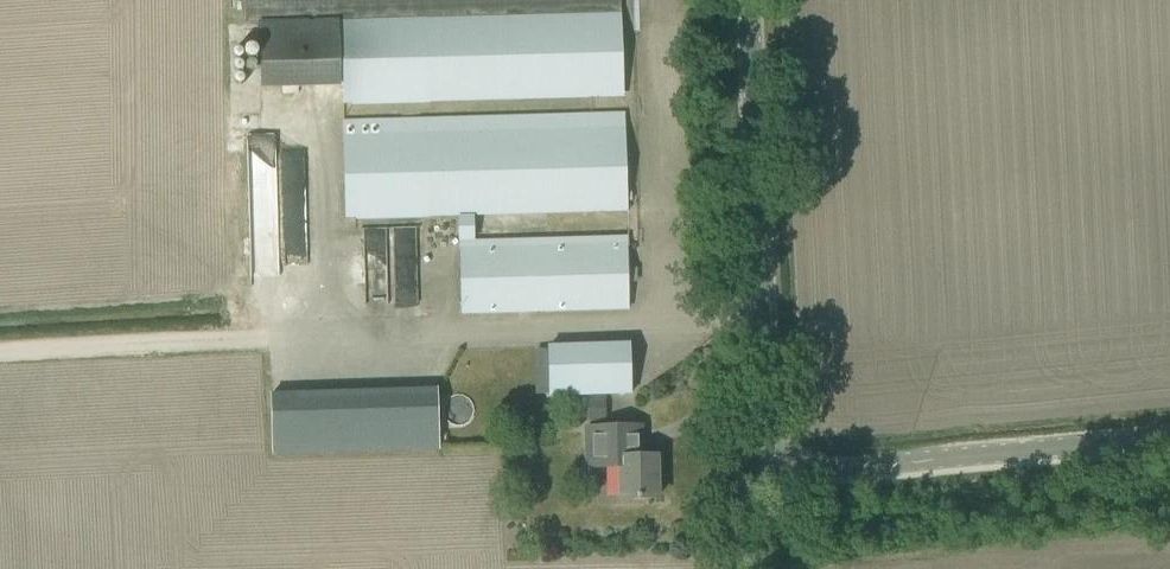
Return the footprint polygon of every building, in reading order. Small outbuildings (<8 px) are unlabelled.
[(245,24),(258,24),(340,21),(621,14),(620,0),(244,0),(245,24)] [(342,85),(342,103),(599,97),(623,96),(621,14),(340,21),(342,85)] [(342,85),(340,21),(258,24),(259,88),(342,85)] [(624,129),(343,136),(345,218),(626,211),(624,129)] [(418,225),(367,226),(368,301),(420,300),(418,225)] [(461,313),(628,309),(626,237),(459,241),(461,313)] [(629,345),(552,347),(553,396),(630,394),(629,345)] [(445,388),(276,388),(276,449),(445,448),(445,388)] [(606,396),(588,397),(589,421),(606,421),(606,396)] [(656,499),(656,457),(640,458),(639,427),(586,428),(586,468),(620,467),(620,499),(656,499)]
